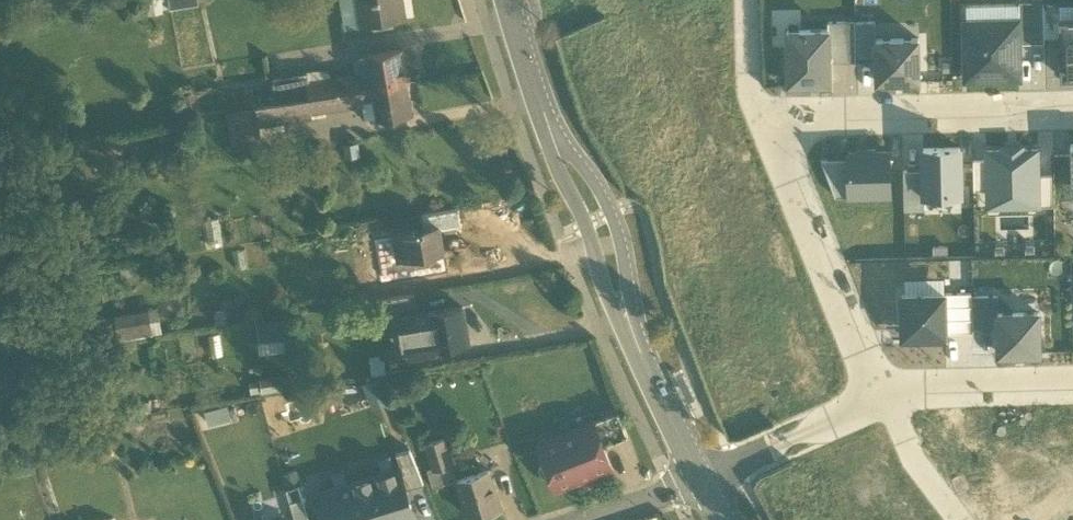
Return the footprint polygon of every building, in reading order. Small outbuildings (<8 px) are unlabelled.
[(161,0),(146,0),(148,16),(163,14),(161,0)] [(363,25),(360,0),(340,0),(344,28),(363,25)] [(363,25),(405,18),(402,0),(360,0),(363,25)] [(966,4),(966,22),(1019,21),(1019,3),(966,4)] [(1044,42),(1044,38),(1043,7),(1043,3),(1019,3),(1019,21),(1019,43),(1044,42)] [(1059,7),(1059,18),(1072,17),(1072,4),(1059,4),(1059,7)] [(1059,7),(1043,7),(1044,38),(1059,38),(1059,18),(1059,7)] [(1059,18),(1059,38),(1060,77),(1072,76),(1072,17),(1059,18)] [(828,21),(828,29),(829,29),(830,61),(856,60),(855,20),(828,21)] [(856,60),(876,60),(876,38),(875,20),(855,20),(856,60)] [(966,22),(965,22),(966,79),(1019,78),(1018,43),(1019,43),(1019,21),(966,22)] [(828,29),(787,30),(788,84),(830,83),(830,61),(829,29),(828,29)] [(919,38),(876,38),(876,60),(877,82),(920,81),(919,38)] [(370,76),(372,86),(407,81),(402,50),(367,56),(370,76)] [(354,58),(357,74),(357,79),(370,76),(367,56),(354,58)] [(306,70),(306,72),(308,82),(332,78),(332,75),(330,73),(329,71),(323,68),(306,70)] [(306,72),(293,74),(297,99),(309,97),(307,82),(308,82),(306,72)] [(275,102),(297,99),(293,74),(271,78),(275,102)] [(307,82),(309,97),(372,86),(370,76),(357,79),(357,74),(332,78),(308,82),(307,82)] [(413,114),(407,81),(372,86),(374,98),(377,118),(378,120),(413,114)] [(374,98),(372,86),(309,97),(312,112),(361,104),(361,100),(374,98)] [(284,121),(285,129),(294,127),(293,119),(312,116),(312,112),(309,97),(297,99),(275,102),(257,105),(257,107),(259,123),(260,125),(284,121)] [(361,100),(361,104),(364,120),(377,118),(374,98),(361,100)] [(241,110),(244,126),(259,123),(257,107),(241,110)] [(225,112),(233,154),(264,148),(260,125),(259,123),(244,126),(241,110),(225,112)] [(359,142),(343,144),(344,159),(361,157),(359,142)] [(986,210),(1041,208),(1040,176),(1039,145),(984,146),(984,160),(985,191),(986,210)] [(959,147),(923,148),(924,170),(924,196),(960,195),(959,147)] [(858,152),(848,152),(848,158),(849,196),(890,195),(889,151),(875,151),(875,149),(858,150),(858,152)] [(849,196),(848,158),(821,159),(835,196),(849,196)] [(974,192),(985,191),(984,160),(973,161),(974,192)] [(904,209),(925,209),(924,196),(924,170),(903,170),(904,209)] [(1052,176),(1040,176),(1041,208),(1053,208),(1052,176)] [(421,214),(423,228),(439,225),(440,228),(461,225),(458,208),(421,214)] [(219,217),(205,220),(210,246),(224,243),(219,217)] [(392,233),(397,257),(444,248),(440,228),(439,225),(423,228),(392,233)] [(397,257),(392,233),(371,237),(380,283),(448,271),(444,248),(397,257)] [(244,248),(232,250),(235,268),(247,266),(244,248)] [(902,278),(902,293),(945,292),(944,277),(902,278)] [(908,325),(908,329),(923,329),(924,335),(946,335),(946,331),(945,292),(902,293),(902,324),(908,325)] [(972,292),(945,292),(946,331),(972,331),(972,325),(972,295),(972,292)] [(375,299),(379,320),(394,318),(394,316),(412,313),(413,314),(418,313),(414,293),(375,299)] [(998,294),(972,295),(972,325),(998,325),(998,312),(998,294)] [(158,305),(149,307),(154,333),(163,332),(158,305)] [(398,316),(402,339),(415,337),(418,353),(438,350),(438,346),(468,341),(462,305),(430,311),(418,313),(413,314),(398,316)] [(154,333),(149,307),(114,314),(119,340),(154,333)] [(1039,311),(998,312),(998,325),(999,352),(1039,351),(1039,311)] [(398,340),(402,339),(398,316),(413,314),(412,313),(394,316),(394,318),(398,340)] [(258,340),(284,337),(282,318),(256,320),(258,340)] [(220,333),(209,334),(212,356),(224,354),(220,333)] [(286,337),(284,337),(258,340),(260,354),(287,351),(286,337)] [(405,355),(418,353),(415,337),(402,339),(405,355)] [(126,349),(112,351),(115,370),(128,368),(126,349)] [(384,353),(369,356),(372,375),(387,372),(384,353)] [(286,373),(260,378),(262,393),(289,389),(286,373)] [(381,374),(362,382),(373,408),(391,401),(381,374)] [(149,400),(124,404),(126,416),(151,412),(149,400)] [(228,404),(205,410),(208,424),(231,418),(228,404)] [(596,427),(603,444),(628,434),(618,410),(592,420),(595,427),(596,427)] [(1009,519),(1059,519),(1072,510),(1072,486),(1024,421),(1000,439),(984,419),(951,444),(1009,519)] [(592,420),(562,432),(564,439),(595,427),(592,420)] [(551,475),(557,488),(582,478),(583,481),(613,468),(603,444),(596,427),(595,427),(564,439),(562,432),(538,442),(545,458),(542,459),(539,466),(542,473),(549,476),(551,475)] [(433,467),(434,470),(452,464),(443,437),(425,443),(433,467)] [(396,451),(400,465),(407,488),(424,482),(410,447),(396,451)] [(865,461),(856,467),(847,457),(811,474),(824,491),(806,504),(818,519),(910,519),(865,461)] [(427,469),(433,487),(457,480),(452,464),(434,470),(433,467),(427,469)] [(400,465),(322,490),(331,519),(417,519),(407,488),(400,465)] [(282,472),(286,488),(302,483),(298,468),(282,472)] [(457,480),(469,517),(499,508),(487,470),(457,480)] [(296,519),(309,519),(299,484),(286,488),(296,519)]
